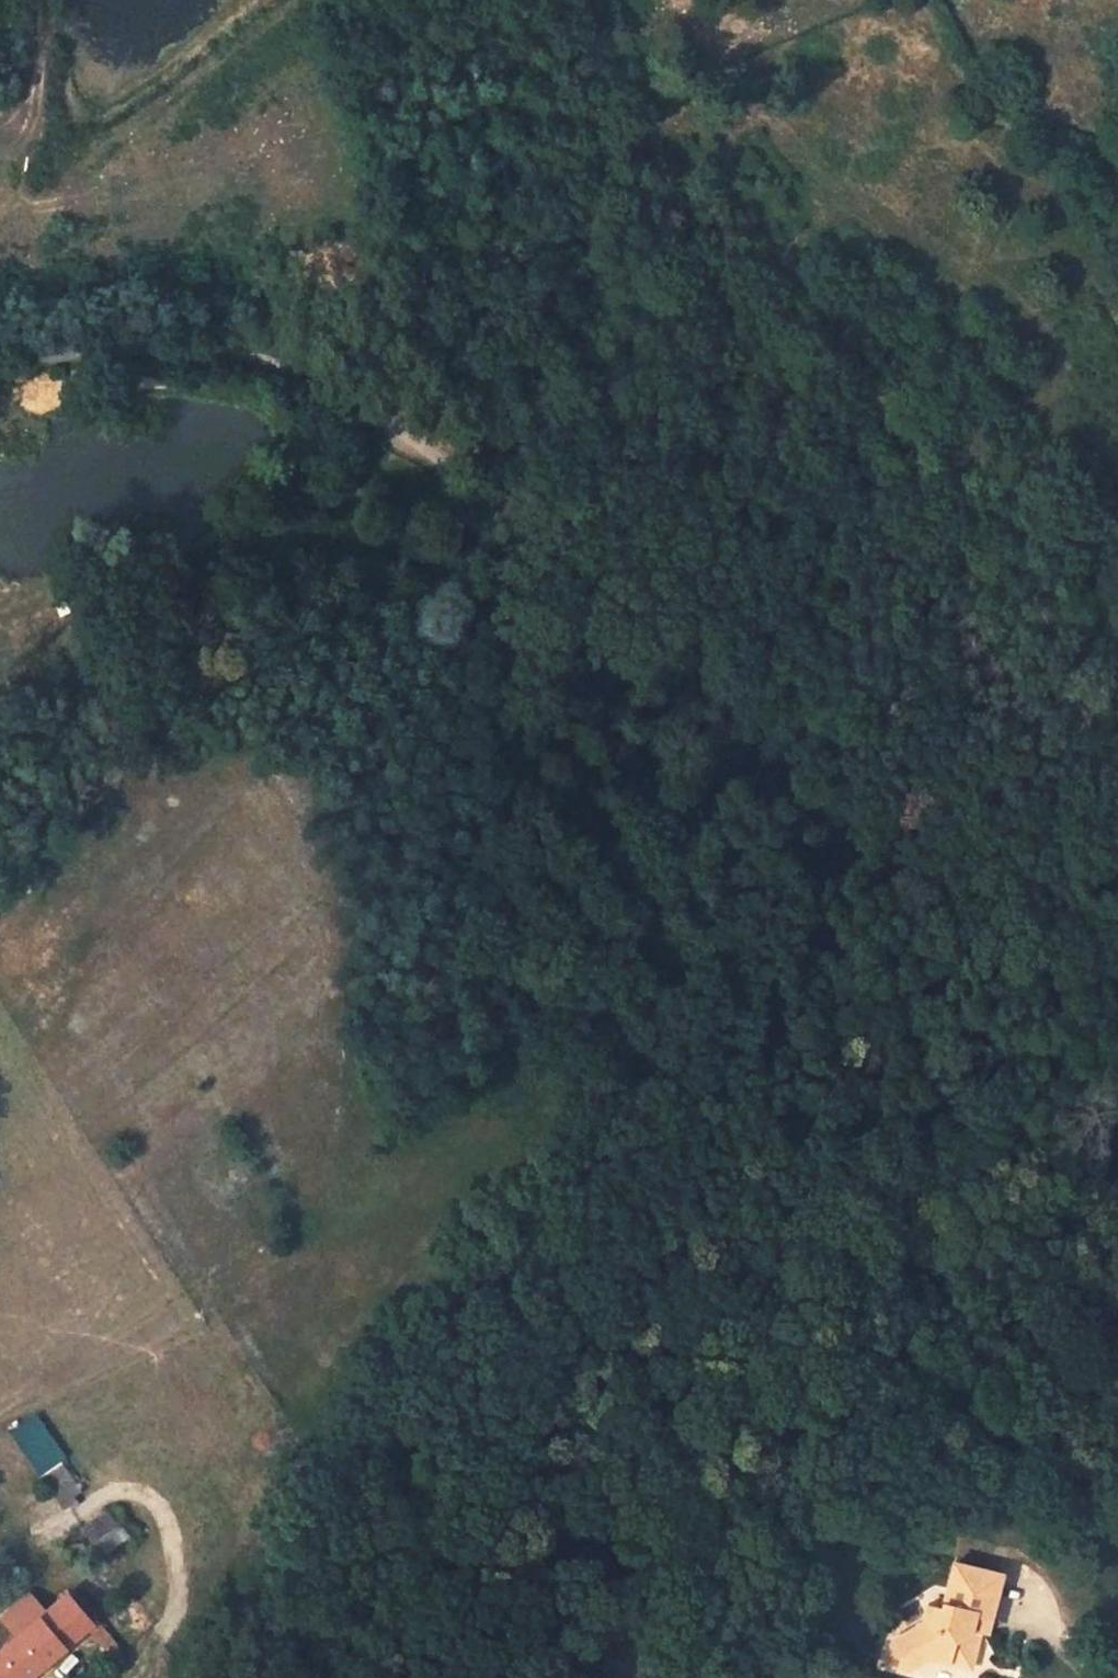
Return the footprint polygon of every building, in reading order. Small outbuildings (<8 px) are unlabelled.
[(114,1526),(103,1512),(81,1529),(91,1543),(114,1526)] [(123,1537),(114,1526),(91,1543),(100,1556),(123,1537)] [(930,1658),(967,1667),(976,1629),(963,1626),(966,1613),(989,1619),(999,1574),(949,1562),(938,1611),(923,1607),(919,1624),(907,1632),(924,1660),(930,1658)] [(0,1618),(15,1636),(42,1614),(27,1595),(0,1618)] [(83,1626),(106,1652),(102,1657),(109,1665),(121,1653),(91,1617),(84,1623),(62,1597),(42,1614),(15,1636),(0,1649),(0,1677),(22,1677),(83,1626)] [(963,1626),(976,1629),(986,1632),(989,1619),(966,1613),(963,1626)] [(924,1660),(907,1632),(888,1644),(907,1669),(924,1660)] [(888,1644),(883,1666),(907,1669),(888,1644)]
